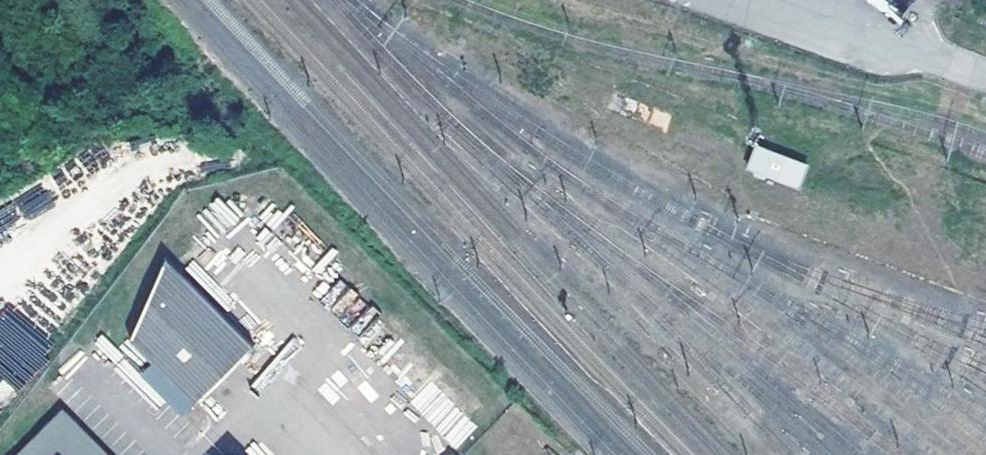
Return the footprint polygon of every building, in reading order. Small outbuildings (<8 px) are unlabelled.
[(798,186),(807,163),(756,143),(746,166),(798,186)] [(191,406),(252,348),(165,260),(125,341),(191,406)] [(4,379),(18,393),(51,358),(0,309),(0,383),(4,379)] [(63,411),(19,454),(107,454),(63,411)]
